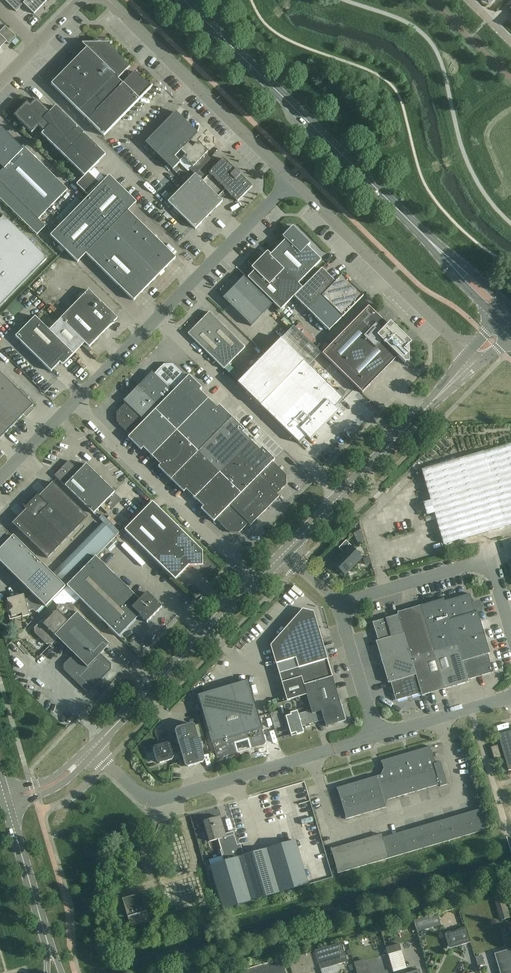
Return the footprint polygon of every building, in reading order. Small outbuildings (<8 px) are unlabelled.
[(23,3),(34,14),(47,0),(20,0),(23,3)] [(7,42),(1,36),(8,30),(5,26),(0,32),(0,48),(7,42)] [(151,87),(146,81),(145,82),(134,72),(122,84),(117,79),(129,67),(116,53),(106,42),(105,42),(104,41),(103,40),(102,40),(100,40),(99,40),(98,40),(97,40),(96,40),(95,41),(94,41),(92,43),(82,43),(82,44),(86,48),(51,84),(103,136),(152,86),(151,87)] [(83,134),(82,135),(76,129),(77,128),(55,106),(49,113),(36,99),(30,106),(27,102),(13,116),(31,133),(38,126),(43,132),(41,134),(84,176),(76,184),(87,195),(99,183),(88,172),(105,155),(83,134)] [(174,157),(178,153),(188,143),(197,134),(175,112),(145,143),(172,170),(180,162),(179,162),(174,157)] [(0,172),(0,199),(37,235),(45,226),(38,219),(67,189),(24,147),(23,149),(1,128),(0,129),(0,166),(3,169),(0,172)] [(192,147),(188,143),(178,153),(174,157),(179,162),(183,158),(193,167),(190,170),(194,174),(209,159),(205,155),(208,152),(197,142),(192,147)] [(194,174),(221,200),(228,192),(237,202),(252,187),(223,159),(217,165),(210,158),(209,159),(194,174)] [(181,188),(209,215),(222,201),(221,200),(194,174),(181,188)] [(77,262),(86,254),(133,301),(175,258),(128,211),(136,202),(109,176),(50,236),(77,262)] [(209,215),(181,188),(173,196),(168,202),(167,202),(195,229),(209,215)] [(168,195),(165,199),(168,202),(173,196),(170,193),(168,195)] [(47,259),(4,217),(0,220),(0,307),(47,259)] [(285,240),(270,255),(269,256),(298,284),(321,260),(307,247),(310,244),(292,227),(282,237),(285,240)] [(302,288),(298,284),(269,256),(270,255),(267,252),(251,268),(254,271),(248,278),(280,310),(302,288)] [(363,296),(342,275),(335,282),(321,269),(294,297),(329,331),(363,296)] [(251,326),(272,305),(243,277),(222,298),(251,326)] [(30,286),(37,293),(40,289),(33,283),(30,286)] [(60,319),(84,343),(89,347),(110,325),(114,323),(113,322),(117,318),(88,290),(60,319)] [(390,322),(387,325),(368,307),(322,354),(362,393),(370,385),(367,382),(395,354),(405,363),(408,363),(408,346),(411,343),(390,322)] [(209,312),(187,334),(224,369),(245,347),(209,312)] [(73,354),(49,331),(35,317),(15,337),(51,372),(60,363),(61,364),(63,364),(73,354)] [(60,319),(49,331),(73,354),(84,343),(60,319)] [(343,399),(308,366),(281,339),(237,383),(299,444),(306,437),(310,440),(338,411),(334,408),(343,399)] [(154,374),(172,392),(187,378),(186,378),(173,364),(163,365),(154,374)] [(33,405),(0,372),(0,439),(33,405)] [(158,407),(172,392),(154,374),(152,372),(137,386),(158,407)] [(155,410),(176,431),(208,399),(199,390),(202,388),(189,375),(186,378),(187,378),(172,392),(158,407),(155,410)] [(144,421),(155,410),(158,407),(137,386),(123,401),(126,403),(144,421)] [(176,431),(198,452),(231,417),(219,405),(216,407),(208,399),(176,431)] [(116,422),(130,435),(144,421),(126,403),(116,412),(116,422)] [(155,410),(144,421),(130,435),(128,437),(141,450),(143,448),(151,456),(176,431),(155,410)] [(244,430),(231,417),(198,452),(219,473),(251,441),(242,432),(244,430)] [(171,480),(198,452),(176,431),(151,456),(160,465),(158,467),(171,480)] [(251,441),(219,473),(240,494),(244,491),(258,476),(272,462),(275,460),(261,447),(259,449),(251,441)] [(510,522),(510,442),(415,466),(425,506),(420,507),(423,521),(433,518),(439,540),(510,522)] [(219,473),(198,452),(171,480),(183,492),(186,490),(194,498),(219,473)] [(86,464),(79,471),(68,461),(54,475),(93,514),(114,492),(86,464)] [(276,494),(277,494),(286,485),(286,475),(272,462),(258,476),(276,494)] [(219,473),(194,498),(203,507),(200,509),(214,522),(216,520),(216,519),(230,505),(240,494),(219,473)] [(279,496),(277,494),(276,494),(258,476),(244,491),(265,511),(279,496)] [(38,494),(24,509),(25,510),(12,524),(47,558),(87,517),(52,483),(39,496),(38,494)] [(244,491),(240,494),(230,505),(248,523),(250,525),(265,511),(244,491)] [(152,502),(125,530),(154,559),(175,579),(188,566),(189,566),(202,566),(202,552),(152,502)] [(248,523),(230,505),(216,519),(216,520),(229,533),(239,533),(248,523)] [(57,577),(66,585),(115,536),(104,525),(60,570),(62,572),(57,577)] [(7,569),(26,549),(13,536),(9,540),(4,534),(0,534),(0,563),(7,569)] [(332,563),(344,575),(361,557),(350,546),(351,545),(346,541),(338,548),(343,552),(332,563)] [(7,569),(19,582),(39,561),(26,549),(7,569)] [(66,586),(95,614),(118,637),(139,615),(147,622),(161,607),(146,593),(139,600),(95,557),(66,586)] [(369,557),(363,559),(365,565),(371,563),(369,557)] [(39,561),(19,582),(32,595),(52,574),(39,561)] [(32,595),(28,599),(31,602),(33,610),(36,612),(43,605),(45,607),(65,587),(52,574),(32,595)] [(444,601),(449,620),(475,612),(470,594),(444,601)] [(10,612),(11,617),(21,614),(22,617),(29,615),(28,611),(33,610),(31,602),(28,599),(25,600),(24,595),(7,599),(9,610),(8,610),(9,612),(10,612)] [(457,645),(456,641),(449,620),(444,601),(443,599),(420,606),(434,652),(457,645)] [(54,636),(75,614),(74,613),(74,605),(57,605),(56,610),(48,619),(42,620),(34,628),(34,633),(46,644),(52,644),(57,639),(54,636)] [(398,615),(403,633),(409,654),(411,659),(434,652),(420,606),(397,612),(397,615),(398,615)] [(456,641),(484,632),(477,611),(475,612),(449,620),(456,641)] [(77,613),(75,614),(54,636),(57,639),(74,655),(64,665),(64,670),(73,679),(75,679),(75,681),(85,690),(90,690),(99,681),(99,679),(101,679),(110,669),(110,664),(100,654),(109,645),(77,613)] [(276,664),(279,674),(287,700),(306,695),(311,713),(312,714),(321,711),(323,720),(325,726),(345,721),(327,659),(325,660),(311,614),(303,613),(273,646),(278,663),(276,664)] [(386,618),(391,637),(403,633),(398,615),(397,615),(386,618)] [(372,622),(378,641),(391,637),(386,618),(372,622)] [(462,661),(474,658),(487,654),(488,654),(490,653),(484,632),(456,641),(457,645),(462,661)] [(375,641),(382,662),(409,654),(403,633),(391,637),(378,641),(375,641)] [(468,682),(468,680),(467,680),(462,661),(457,645),(434,652),(445,689),(468,682)] [(416,675),(421,694),(422,696),(445,689),(434,652),(411,659),(416,675)] [(411,659),(409,654),(382,662),(388,683),(390,683),(396,701),(421,694),(416,675),(411,659)] [(487,654),(474,658),(479,676),(493,672),(488,654),(487,654)] [(474,658),(462,661),(467,680),(468,680),(479,676),(474,658)] [(248,680),(198,695),(212,743),(213,743),(217,756),(219,758),(246,750),(253,748),(254,745),(258,744),(260,746),(264,745),(265,742),(261,729),(262,728),(248,680)] [(309,724),(323,720),(321,711),(312,714),(311,713),(309,713),(309,711),(298,714),(297,711),(290,713),(290,715),(285,717),(291,735),(296,733),(296,735),(303,733),(301,727),(305,726),(305,727),(310,726),(309,724)] [(172,753),(180,750),(185,765),(188,767),(203,763),(204,760),(194,725),(191,724),(176,728),(175,731),(179,746),(171,749),(170,744),(167,743),(155,746),(153,749),(157,762),(159,763),(172,760),(173,757),(172,753)] [(498,735),(508,771),(510,770),(510,731),(498,735)] [(415,769),(425,766),(435,763),(431,749),(431,748),(431,746),(411,752),(415,769)] [(494,759),(500,757),(497,746),(491,747),(494,759)] [(396,774),(406,771),(415,769),(411,752),(391,758),(396,774)] [(386,777),(387,777),(396,774),(391,758),(380,761),(381,763),(382,763),(385,774),(386,777)] [(435,763),(425,766),(431,787),(439,785),(440,787),(447,785),(440,762),(435,763)] [(431,787),(425,766),(415,769),(422,790),(431,787)] [(415,769),(406,771),(412,793),(422,790),(415,769)] [(403,795),(412,793),(406,771),(396,774),(403,795)] [(356,782),(360,798),(381,792),(377,780),(386,777),(385,774),(356,782)] [(396,774),(387,777),(393,798),(403,795),(396,774)] [(377,780),(381,792),(383,801),(393,798),(387,777),(386,777),(377,780)] [(360,798),(356,782),(336,788),(337,790),(338,790),(341,804),(360,798)] [(385,805),(383,801),(381,792),(360,798),(365,813),(386,807),(385,805)] [(345,819),(365,813),(360,798),(341,804),(345,817),(345,819)] [(460,815),(466,836),(486,830),(485,828),(480,811),(480,809),(460,815)] [(460,815),(421,826),(427,847),(466,836),(460,815)] [(218,839),(221,850),(237,845),(237,844),(233,832),(224,834),(219,817),(203,822),(209,842),(218,839)] [(427,847),(421,826),(402,832),(408,853),(427,847)] [(408,853),(402,832),(382,838),(382,840),(383,840),(388,856),(387,856),(388,859),(408,853)] [(381,834),(367,838),(364,839),(371,863),(388,859),(387,856),(388,856),(383,840),(382,840),(382,838),(381,834)] [(348,844),(355,868),(371,863),(364,839),(348,844)] [(237,845),(221,850),(220,850),(223,861),(210,865),(223,909),(308,885),(295,840),(244,855),(240,843),(237,844),(237,845)] [(337,873),(339,873),(355,868),(348,844),(330,849),(331,851),(337,871),(337,873)] [(140,896),(125,900),(129,916),(127,917),(127,918),(130,917),(132,924),(147,920),(145,913),(147,912),(147,911),(144,912),(140,896)] [(470,942),(466,928),(444,934),(448,946),(451,948),(470,942)] [(314,950),(320,971),(321,971),(321,970),(346,962),(347,963),(341,943),(314,950)] [(401,951),(399,944),(386,948),(388,955),(401,951)] [(494,954),(500,972),(510,972),(510,949),(494,954)] [(311,969),(314,967),(310,953),(295,957),(296,960),(289,962),(292,972),(308,972),(307,970),(311,969)] [(244,972),(286,972),(282,959),(243,970),(244,972)]
